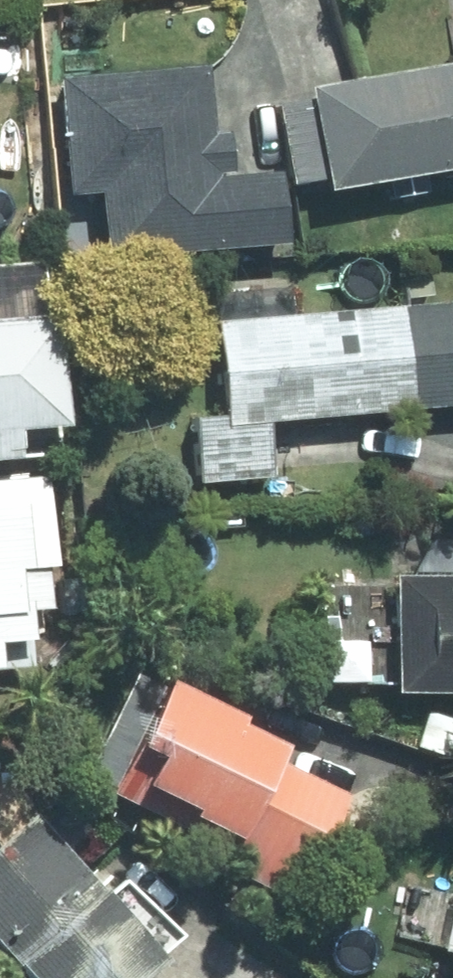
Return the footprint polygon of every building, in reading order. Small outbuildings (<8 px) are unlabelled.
[(452,168),(452,60),(308,86),(327,190),(452,168)] [(223,245),(207,65),(57,78),(67,192),(99,190),(105,257),(223,245)] [(298,239),(295,220),(279,223),(282,242),(298,239)] [(415,410),(452,407),(452,299),(405,303),(415,410)] [(269,422),(415,410),(405,303),(215,321),(223,413),(190,415),(196,483),(273,476),(269,422)] [(18,456),(16,431),(66,426),(56,313),(0,319),(0,458),(18,456)] [(0,480),(0,669),(32,665),(27,609),(50,608),(47,566),(54,565),(46,476),(0,480)] [(394,692),(452,693),(452,575),(395,574),(394,692)] [(86,611),(83,576),(58,577),(61,614),(86,611)] [(110,792),(228,851),(230,846),(250,857),(242,876),(295,904),(348,795),(276,758),(283,745),(238,722),(241,716),(167,679),(110,792)] [(35,813),(0,844),(0,946),(28,977),(141,977),(163,959),(35,813)]
